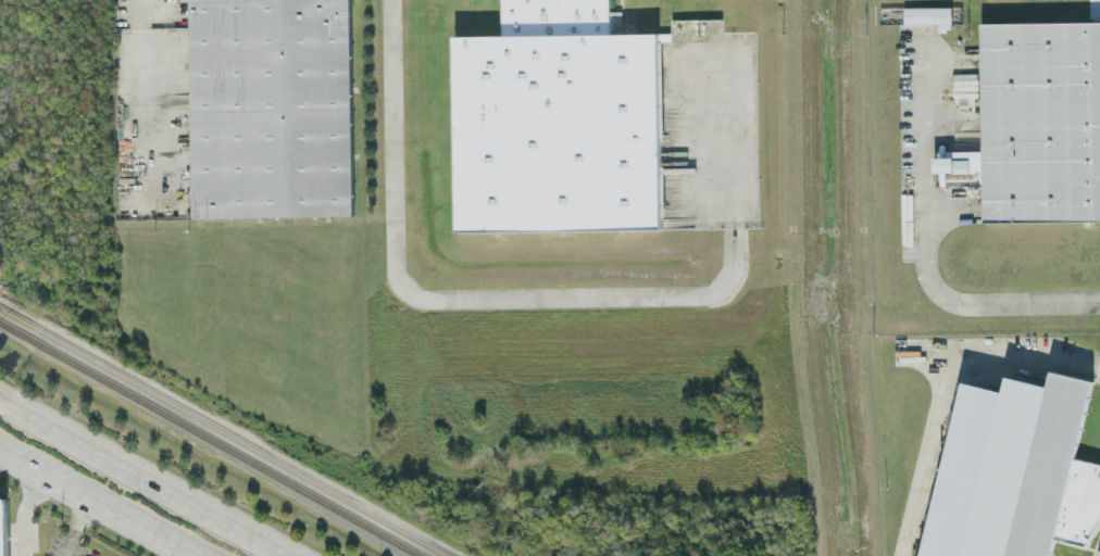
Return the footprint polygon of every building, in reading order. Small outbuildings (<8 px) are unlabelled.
[(351,0),(191,0),(194,217),(354,215),(351,0)] [(664,228),(661,33),(611,34),(611,0),(502,0),(502,35),(454,35),(457,231),(664,228)] [(980,23),(982,150),(946,150),(946,156),(933,157),(933,171),(945,171),(945,182),(953,182),(952,173),(965,173),(965,185),(972,185),(972,174),(982,174),(983,222),(1099,220),(1099,21),(980,23)] [(923,555),(1049,555),(1053,538),(1089,545),(1099,493),(1099,463),(1076,458),(1093,379),(1051,371),(1049,385),(1007,376),(1004,390),(959,381),(923,555)]
